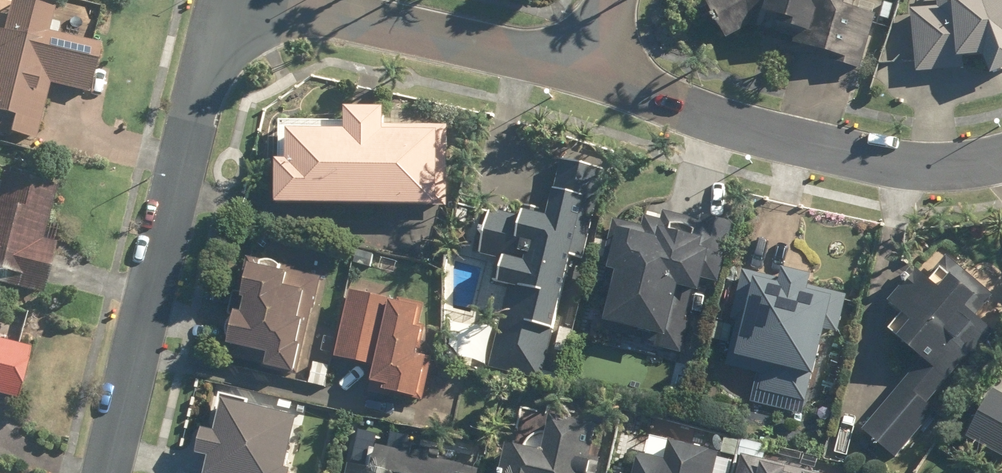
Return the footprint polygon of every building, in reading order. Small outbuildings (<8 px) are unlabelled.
[(34,141),(49,81),(92,92),(104,44),(48,30),(54,6),(32,0),(12,0),(5,28),(0,26),(0,132),(34,141)] [(844,0),(721,0),(714,17),(853,73),(876,16),(843,3),(844,0)] [(908,10),(912,75),(959,71),(960,60),(974,62),(985,79),(1001,71),(1001,0),(916,0),(914,11),(908,10)] [(338,123),(271,121),(269,207),(445,211),(447,124),(402,123),(402,136),(378,135),(378,113),(339,112),(338,123)] [(494,286),(508,289),(499,341),(487,339),(481,371),(539,382),(562,258),(580,261),(597,172),(556,164),(551,192),(543,191),(539,213),(518,209),(516,220),(482,213),(474,255),(499,260),(494,286)] [(55,188),(1,173),(0,177),(0,291),(38,301),(55,237),(42,234),(55,188)] [(696,296),(711,221),(643,207),(638,230),(608,224),(599,273),(609,275),(599,325),(663,338),(672,291),(696,296)] [(996,296),(946,254),(932,270),(921,261),(885,304),(906,322),(889,343),(915,364),(859,431),(895,461),(938,410),(929,403),(990,330),(977,319),(996,296)] [(302,379),(319,281),(241,268),(233,316),(228,315),(221,351),(262,358),(260,372),(302,379)] [(827,301),(805,296),(807,284),(739,268),(727,323),(735,325),(721,385),(805,404),(822,332),(836,335),(845,295),(829,292),(827,301)] [(416,309),(345,295),(331,360),(369,367),(364,393),(415,403),(423,363),(412,361),(418,333),(412,331),(416,309)] [(15,399),(27,348),(0,341),(0,395),(15,399)] [(328,365),(311,362),(306,388),(323,392),(328,365)] [(988,391),(963,438),(1001,458),(1001,399),(988,391)] [(287,472),(280,470),(292,421),(216,403),(210,431),(197,428),(191,456),(203,459),(200,472),(287,472)] [(595,430),(544,420),(538,456),(499,449),(494,472),(587,472),(595,430)] [(718,458),(666,446),(662,465),(630,458),(627,472),(714,472),(718,458)] [(471,471),(426,463),(428,452),(400,447),(398,453),(366,447),(362,469),(343,466),(342,472),(470,472),(471,471)] [(735,459),(732,472),(805,472),(735,459)]
